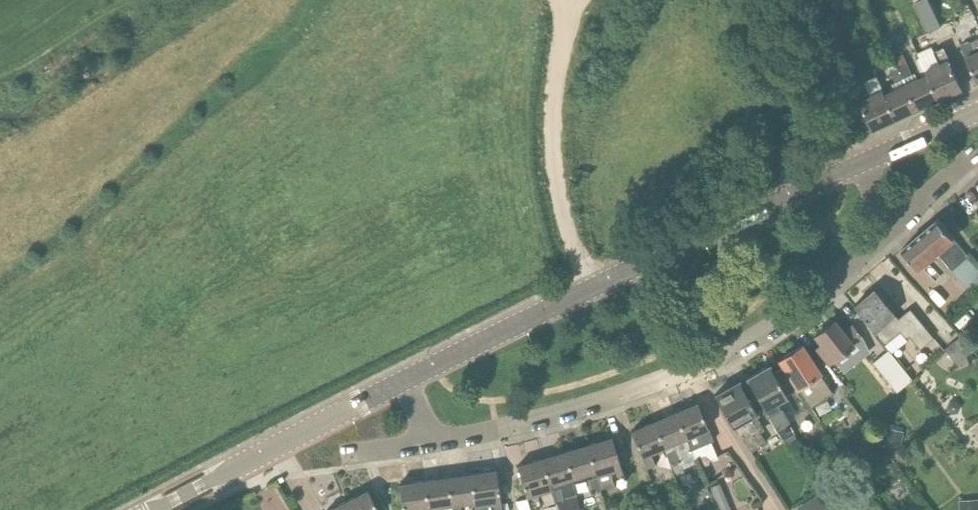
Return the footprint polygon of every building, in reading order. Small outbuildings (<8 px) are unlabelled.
[(914,3),(928,33),(942,27),(929,0),(922,0),(914,3)] [(970,42),(970,41),(961,45),(977,81),(977,38),(970,42)] [(951,60),(944,47),(934,51),(932,47),(918,54),(928,75),(939,100),(963,89),(950,60),(951,60)] [(899,67),(904,78),(913,74),(908,63),(899,67)] [(890,71),(896,83),(904,78),(899,67),(890,71)] [(939,100),(928,75),(907,85),(919,109),(939,100)] [(898,119),(886,94),(885,91),(869,98),(863,85),(854,88),(860,102),(861,102),(874,130),(898,119)] [(919,109),(907,85),(886,94),(898,119),(919,109)] [(954,238),(938,219),(903,248),(919,268),(936,253),(975,296),(977,293),(977,268),(969,257),(967,259),(951,241),(954,238)] [(898,318),(895,314),(874,289),(853,306),(874,331),(885,343),(900,332),(906,338),(909,335),(920,349),(933,337),(909,308),(898,318)] [(853,325),(843,332),(834,321),(815,336),(821,343),(813,348),(827,365),(834,360),(862,337),(853,325)] [(943,350),(955,364),(972,349),(961,336),(943,350)] [(811,407),(831,393),(800,346),(779,359),(811,407)] [(895,391),(910,378),(887,349),(872,362),(895,391)] [(777,402),(787,396),(769,365),(747,378),(776,430),(783,440),(788,447),(798,441),(794,434),(795,433),(777,402)] [(755,413),(756,413),(739,381),(715,395),(732,426),(733,425),(751,452),(765,442),(760,432),(764,430),(755,413)] [(954,402),(949,403),(946,409),(950,414),(956,413),(958,407),(954,402)] [(713,441),(705,421),(697,403),(675,412),(695,459),(702,455),(713,461),(718,458),(711,442),(713,441)] [(697,462),(695,459),(675,412),(653,422),(664,448),(665,447),(677,474),(684,471),(682,468),(697,462)] [(631,431),(642,457),(647,469),(655,465),(650,454),(664,448),(653,422),(631,431)] [(873,436),(866,424),(851,433),(858,445),(873,436)] [(898,449),(902,435),(887,431),(883,445),(898,449)] [(621,469),(618,457),(612,438),(587,445),(595,472),(597,477),(600,487),(615,483),(615,485),(625,482),(621,469)] [(564,452),(572,480),(595,472),(587,445),(564,452)] [(575,489),(572,480),(564,452),(543,458),(552,489),(558,509),(573,509),(580,508),(575,489)] [(543,458),(517,466),(526,497),(530,509),(531,509),(541,507),(537,493),(552,489),(543,458)] [(499,490),(496,470),(471,474),(475,501),(476,509),(502,509),(501,502),(499,490)] [(447,477),(451,504),(475,501),(471,474),(447,477)] [(447,477),(423,481),(428,509),(452,509),(451,509),(451,504),(447,477)] [(588,479),(592,492),(601,490),(600,487),(597,477),(588,479)] [(423,481),(398,485),(401,504),(402,509),(428,509),(423,481)] [(723,494),(718,483),(710,487),(715,498),(723,494)] [(922,489),(932,504),(941,497),(931,483),(922,489)] [(377,508),(368,490),(346,501),(351,509),(378,509),(377,508)] [(804,509),(834,509),(825,490),(800,502),(804,509)] [(956,500),(957,509),(977,509),(977,499),(956,500)] [(346,501),(329,509),(351,509),(346,501)]
